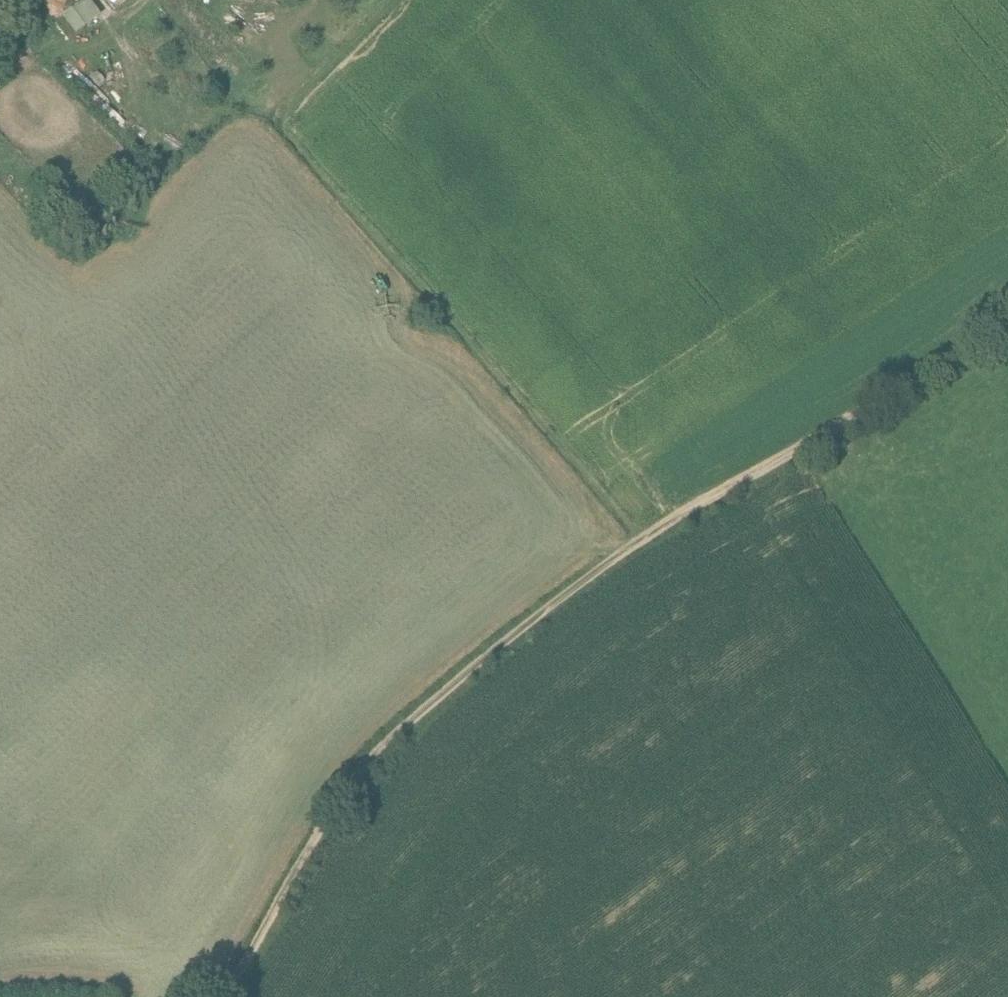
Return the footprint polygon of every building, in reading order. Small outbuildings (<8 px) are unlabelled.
[(76,34),(96,20),(101,16),(89,0),(82,0),(62,14),(76,34)]
